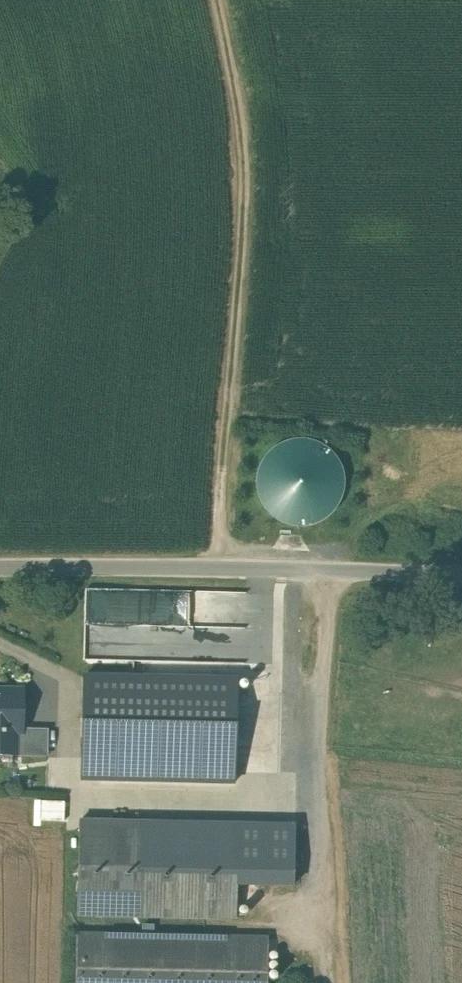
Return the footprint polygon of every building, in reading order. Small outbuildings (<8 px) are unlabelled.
[(286,519),(299,521),(313,519),(325,513),(335,504),(341,493),(344,479),(343,466),(337,452),(327,442),(314,435),(299,433),(285,435),(272,443),(262,454),(257,466),(256,479),(258,492),(265,504),(274,513),(286,519)] [(224,626),(225,590),(91,587),(88,588),(86,654),(115,655),(115,648),(110,647),(128,642),(129,644),(138,641),(139,626),(154,626),(155,630),(170,626),(173,639),(177,637),(177,631),(191,627),(220,628),(220,640),(228,638),(230,644),(240,644),(240,628),(248,653),(248,627),(224,626)] [(234,679),(80,674),(77,777),(231,782),(234,679)] [(0,691),(0,731),(22,731),(23,691),(0,691)] [(67,821),(66,798),(35,799),(36,821),(67,821)] [(75,823),(73,916),(232,920),(233,872),(138,870),(139,824),(75,823)] [(74,982),(264,982),(265,938),(75,933),(74,982)]
